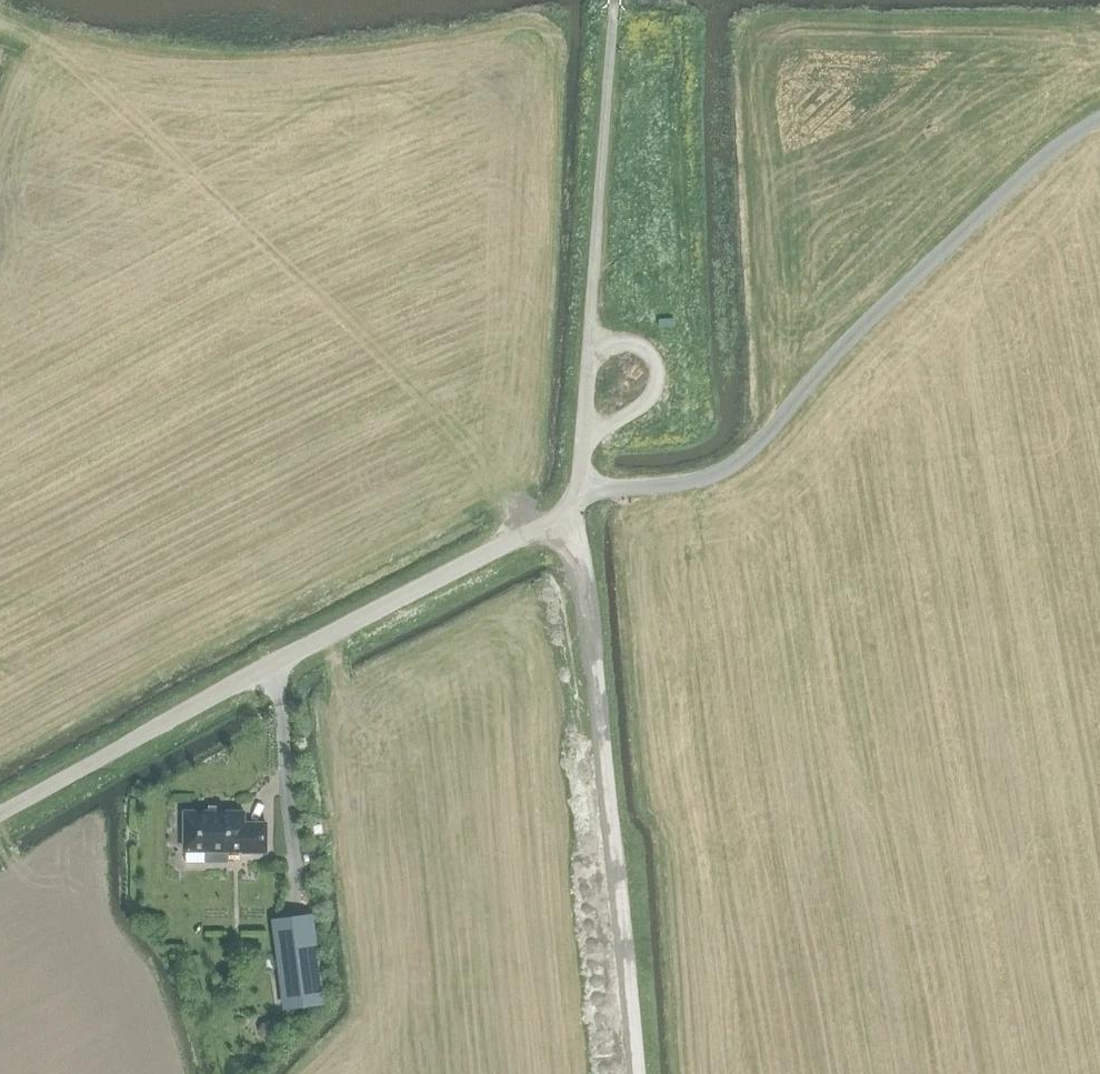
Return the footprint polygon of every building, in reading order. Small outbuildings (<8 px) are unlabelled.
[(186,845),(206,845),(206,862),(228,862),(228,851),(242,851),(242,852),(266,852),(267,823),(245,823),(245,812),(185,811),(185,845),(186,845)] [(206,845),(186,845),(186,862),(206,862),(206,845)] [(314,913),(278,918),(290,1008),(326,1003),(314,913)]
